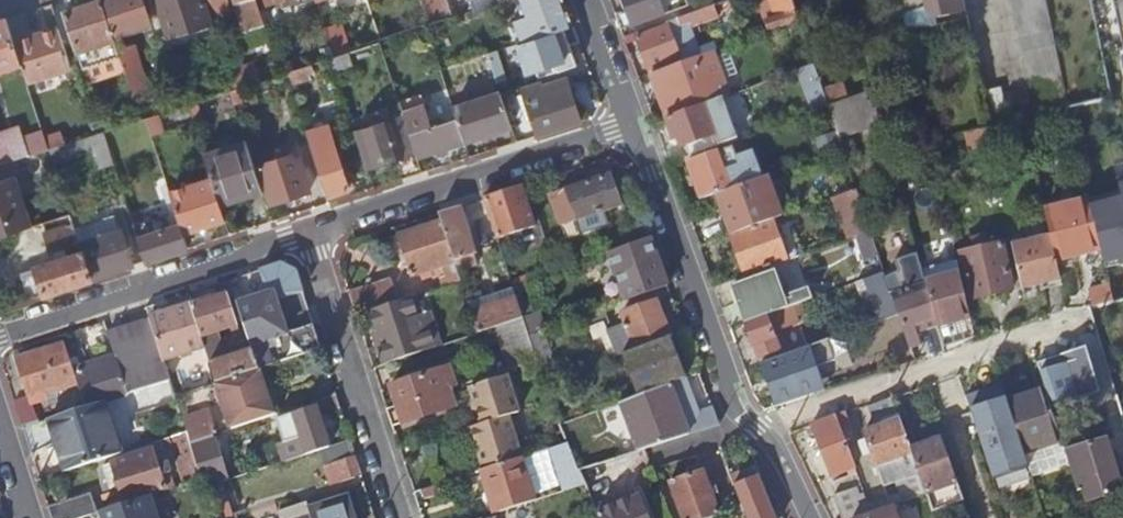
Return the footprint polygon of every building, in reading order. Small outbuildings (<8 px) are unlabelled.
[(103,0),(99,0),(66,11),(77,45),(84,68),(121,57),(119,49),(114,33),(103,0)] [(114,33),(150,21),(143,0),(103,0),(114,33)] [(206,0),(155,0),(167,37),(213,21),(206,0)] [(213,21),(228,16),(225,5),(230,3),(229,0),(206,0),(213,21)] [(258,0),(236,0),(250,42),(270,36),(260,6),(258,0)] [(449,0),(431,7),(436,23),(444,21),(456,17),(449,0)] [(449,0),(456,17),(475,10),(472,0),(449,0)] [(475,10),(476,12),(500,5),(499,2),(499,0),(472,0),(475,10)] [(564,0),(519,0),(533,38),(574,25),(564,0)] [(631,26),(664,13),(659,0),(622,0),(631,26)] [(775,18),(766,22),(769,31),(798,20),(792,0),(769,0),(775,18)] [(932,4),(934,15),(936,14),(965,8),(963,0),(898,0),(900,10),(932,4)] [(1068,107),(1046,0),(1012,0),(1036,115),(1066,108),(1068,107)] [(722,1),(676,18),(680,29),(726,13),(722,1)] [(934,15),(932,4),(900,10),(903,22),(911,27),(938,22),(936,14),(934,15)] [(34,37),(26,12),(7,18),(21,64),(27,82),(72,67),(69,57),(60,28),(34,37)] [(7,18),(0,20),(0,71),(21,64),(7,18)] [(579,40),(574,25),(533,38),(520,42),(524,55),(531,53),(539,76),(575,63),(569,44),(579,40)] [(636,37),(648,69),(680,58),(667,25),(636,37)] [(119,49),(121,57),(133,97),(150,91),(135,44),(119,49)] [(350,51),(335,56),(332,57),(336,70),(354,64),(350,51)] [(682,62),(650,74),(660,99),(667,96),(675,114),(722,97),(728,95),(712,52),(682,62)] [(648,69),(650,74),(682,62),(680,58),(648,69)] [(312,63),(287,71),(291,83),(309,77),(308,73),(314,71),(312,63)] [(797,70),(811,112),(827,106),(823,92),(813,64),(797,70)] [(524,87),(538,135),(581,121),(567,80),(545,87),(543,81),(524,87)] [(244,85),(235,88),(230,90),(234,102),(248,97),(244,85)] [(827,106),(847,99),(841,85),(823,92),(827,106)] [(453,108),(464,141),(511,126),(500,92),(453,108)] [(990,127),(1004,123),(998,92),(983,95),(990,127)] [(660,99),(666,117),(675,114),(667,96),(660,99)] [(675,114),(666,117),(674,137),(677,137),(681,146),(684,144),(688,156),(737,138),(722,97),(675,114)] [(199,100),(188,104),(190,111),(193,120),(204,116),(199,100)] [(188,104),(183,105),(181,106),(184,113),(190,111),(188,104)] [(416,152),(418,157),(460,143),(452,120),(432,126),(425,105),(403,112),(405,116),(416,152)] [(165,131),(159,113),(146,117),(152,135),(165,131)] [(404,156),(416,152),(405,116),(392,120),(394,124),(400,122),(404,136),(398,139),(404,156)] [(152,135),(146,117),(141,119),(128,123),(104,131),(111,152),(153,139),(152,135)] [(369,167),(404,156),(398,139),(404,136),(400,122),(394,124),(392,120),(358,131),(369,167)] [(307,132),(327,196),(348,190),(327,125),(307,132)] [(49,149),(45,137),(43,131),(24,138),(20,127),(0,133),(0,165),(49,149)] [(104,131),(93,134),(65,143),(49,149),(53,163),(89,151),(95,168),(114,162),(111,152),(104,131)] [(49,149),(65,143),(62,132),(45,137),(49,149)] [(246,140),(204,153),(212,179),(220,205),(262,192),(249,150),(246,140)] [(687,163),(700,199),(715,193),(763,175),(752,146),(733,153),(730,147),(687,163)] [(262,192),(266,205),(309,191),(297,153),(265,163),(260,147),(249,150),(262,192)] [(621,205),(610,174),(601,178),(598,172),(588,176),(591,182),(553,197),(563,227),(578,221),(584,234),(608,224),(604,212),(621,205)] [(715,193),(729,235),(731,234),(772,219),(782,216),(766,174),(763,175),(715,193)] [(31,227),(14,176),(0,181),(0,237),(31,227)] [(181,224),(183,233),(225,220),(220,205),(212,179),(170,193),(181,224)] [(522,186),(485,198),(498,238),(535,227),(522,186)] [(833,197),(841,217),(862,209),(856,189),(833,197)] [(1069,204),(1088,200),(1087,194),(1068,199),(1069,204)] [(1056,257),(1100,248),(1088,200),(1069,204),(1045,210),(1051,236),(1056,257)] [(459,207),(439,213),(442,223),(454,260),(474,253),(459,207)] [(841,217),(849,238),(870,230),(862,209),(841,217)] [(36,269),(44,295),(91,280),(74,228),(70,215),(49,222),(51,230),(43,233),(50,252),(64,247),(68,258),(36,269)] [(74,228),(91,280),(133,266),(121,230),(119,231),(114,216),(74,228)] [(132,221),(146,262),(188,249),(183,233),(181,224),(149,235),(144,218),(132,221)] [(731,234),(747,276),(788,260),(772,219),(731,234)] [(447,278),(449,285),(461,281),(454,260),(442,223),(400,237),(412,274),(445,263),(450,277),(447,278)] [(988,295),(996,293),(1012,290),(1002,243),(1001,243),(987,246),(986,239),(985,235),(972,239),(974,249),(961,253),(971,299),(988,295)] [(999,236),(986,239),(987,246),(1001,243),(999,236)] [(1023,287),(1061,279),(1056,257),(1051,236),(1013,244),(1023,287)] [(669,285),(651,238),(609,253),(623,289),(640,284),(644,294),(669,285)] [(281,264),(243,277),(245,285),(240,287),(245,302),(237,304),(252,351),(259,369),(273,365),(268,349),(261,343),(275,338),(283,361),(321,349),(313,324),(287,333),(276,300),(302,292),(296,271),(281,264)] [(803,268),(784,272),(788,289),(807,285),(803,268)] [(774,271),(755,279),(759,293),(779,285),(774,271)] [(879,321),(898,314),(890,290),(884,272),(864,279),(879,321)] [(345,281),(357,315),(370,310),(396,302),(389,281),(380,284),(369,273),(345,281)] [(937,326),(969,316),(960,274),(925,283),(937,326)] [(732,286),(745,323),(788,307),(779,285),(759,293),(755,279),(732,286)] [(917,332),(937,326),(925,283),(906,290),(904,285),(890,290),(898,314),(909,347),(920,343),(917,332)] [(223,295),(220,285),(188,295),(191,306),(204,346),(216,383),(218,383),(259,369),(252,351),(226,359),(219,338),(214,333),(238,325),(228,294),(223,295)] [(478,333),(496,327),(523,318),(513,287),(468,303),(478,333)] [(313,324),(302,292),(276,300),(287,333),(313,324)] [(377,347),(383,364),(441,345),(435,327),(425,330),(413,297),(396,302),(370,310),(377,331),(382,345),(377,347)] [(633,339),(637,349),(671,337),(658,302),(624,314),(628,323),(612,329),(618,344),(633,339)] [(166,313),(162,303),(147,308),(150,319),(163,359),(199,348),(186,307),(166,313)] [(204,346),(191,306),(186,307),(199,348),(204,346)] [(745,323),(757,358),(779,350),(769,323),(781,322),(796,318),(792,306),(788,307),(745,323)] [(603,309),(577,318),(582,332),(608,323),(603,309)] [(496,327),(510,369),(537,361),(529,335),(523,318),(496,327)] [(163,359),(150,319),(108,333),(116,357),(128,395),(170,381),(163,359)] [(373,332),(377,347),(382,345),(377,331),(373,332)] [(760,364),(776,406),(812,394),(807,379),(820,374),(816,366),(834,359),(827,340),(760,364)] [(639,395),(686,378),(673,343),(645,353),(651,372),(634,379),(639,395)] [(76,378),(70,360),(68,361),(63,345),(17,360),(29,398),(30,400),(78,384),(76,378)] [(1086,348),(1038,363),(1045,388),(1050,405),(1100,390),(1086,348)] [(128,395),(116,357),(79,369),(81,376),(76,378),(78,384),(82,395),(86,408),(104,402),(128,395)] [(537,361),(510,369),(513,377),(539,368),(537,361)] [(392,426),(456,405),(451,389),(457,387),(451,367),(391,387),(398,406),(387,409),(392,426)] [(274,416),(259,369),(218,383),(233,430),(258,421),(274,416)] [(472,428),(490,468),(523,457),(509,416),(520,412),(507,376),(471,387),(483,424),(472,428)] [(694,399),(686,378),(639,395),(623,401),(639,450),(646,448),(719,424),(713,406),(682,417),(678,404),(694,399)] [(1008,400),(1024,450),(1061,439),(1050,405),(1045,388),(1008,400)] [(1005,389),(966,402),(993,480),(1030,467),(1024,450),(1008,400),(1005,389)] [(86,408),(82,395),(50,406),(54,418),(86,408)] [(340,409),(336,396),(320,401),(324,414),(340,409)] [(910,448),(892,396),(871,402),(877,421),(891,417),(892,420),(863,431),(866,437),(857,441),(862,453),(871,450),(883,483),(918,470),(910,448)] [(29,398),(15,403),(23,428),(37,423),(30,400),(29,398)] [(121,453),(104,402),(86,408),(54,418),(50,419),(66,471),(121,453)] [(306,455),(330,447),(317,406),(271,421),(274,429),(280,427),(285,443),(292,441),(301,438),(306,455)] [(844,411),(811,424),(831,475),(854,466),(842,434),(851,430),(844,411)] [(190,444),(213,436),(206,412),(183,420),(186,432),(190,444)] [(171,437),(162,440),(165,447),(172,444),(185,484),(201,479),(197,465),(193,454),(190,444),(186,432),(171,437)] [(228,480),(213,436),(190,444),(193,454),(197,465),(201,479),(204,487),(220,482),(221,483),(228,480)] [(298,457),(306,455),(301,438),(292,441),(298,457)] [(940,438),(910,448),(918,470),(926,492),(932,510),(963,499),(940,438)] [(1065,451),(1069,462),(1077,489),(1082,487),(1087,500),(1122,489),(1122,487),(1107,438),(1065,451)] [(1065,451),(1061,439),(1024,450),(1030,467),(1032,475),(1069,462),(1065,451)] [(343,481),(362,475),(350,440),(332,446),(343,481)] [(544,482),(548,495),(586,484),(580,469),(568,442),(555,447),(565,476),(544,482)] [(165,489),(165,491),(174,488),(169,473),(171,472),(168,462),(157,466),(153,451),(113,463),(104,466),(108,482),(110,482),(112,482),(113,482),(115,487),(120,485),(126,502),(165,489)] [(272,466),(268,454),(246,461),(250,473),(272,466)] [(500,509),(500,511),(542,497),(529,455),(523,457),(490,468),(487,469),(493,490),(492,491),(490,495),(494,506),(496,509),(500,509)] [(727,465),(749,517),(774,517),(758,477),(756,477),(751,462),(743,458),(727,465)] [(705,469),(671,481),(684,517),(704,517),(720,512),(705,469)] [(214,517),(224,517),(231,516),(221,483),(220,482),(204,487),(214,517)] [(864,491),(860,493),(857,484),(833,493),(843,517),(850,517),(851,517),(872,510),(864,491)] [(49,508),(52,517),(81,517),(96,513),(90,494),(49,508)] [(349,496),(308,509),(310,517),(307,517),(356,517),(349,496)] [(639,496),(598,513),(600,517),(648,517),(639,496)] [(852,517),(896,517),(891,504),(872,510),(851,517),(852,517)] [(177,517),(199,517),(196,507),(176,514),(177,517)]
